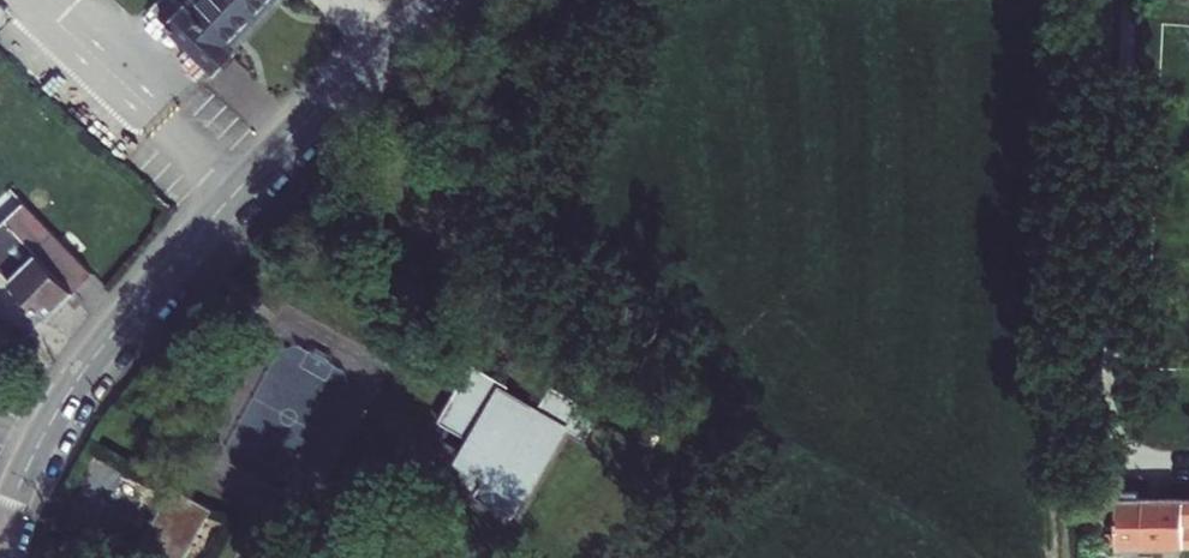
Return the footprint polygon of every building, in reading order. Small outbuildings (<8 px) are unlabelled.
[(258,22),(235,0),(191,0),(185,7),(176,0),(161,0),(152,10),(216,69),(258,22)] [(258,22),(279,0),(235,0),(258,22)] [(40,254),(9,221),(0,228),(0,296),(31,332),(76,293),(40,254)] [(523,373),(485,352),(460,396),(452,411),(489,432),(479,450),(501,462),(489,484),(527,505),(551,463),(549,462),(577,412),(600,425),(614,399),(565,372),(551,397),(519,380),(523,373)] [(1117,482),(1115,531),(1188,533),(1188,485),(1142,484),(1142,472),(1129,472),(1129,482),(1117,482)] [(172,479),(134,553),(144,557),(186,557),(215,503),(172,479)]
